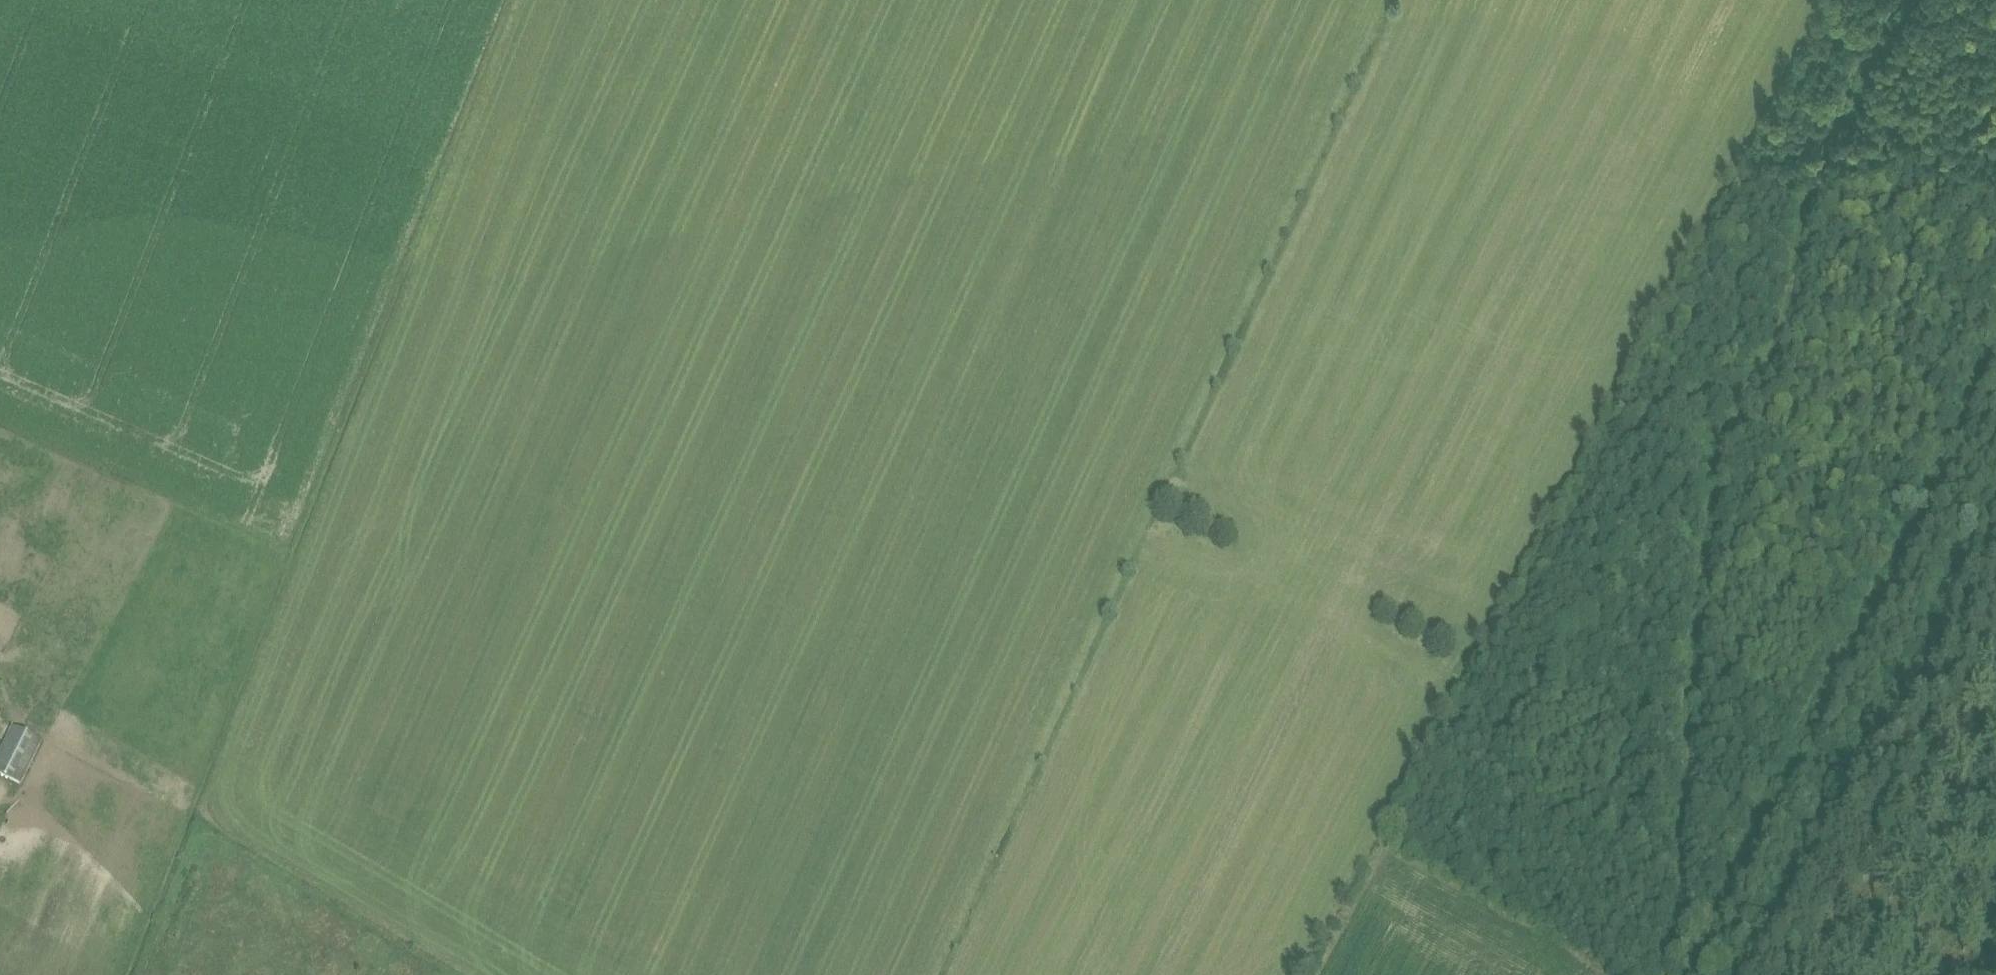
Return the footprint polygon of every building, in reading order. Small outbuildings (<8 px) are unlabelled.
[(41,739),(0,719),(0,773),(20,783),(41,739)]
